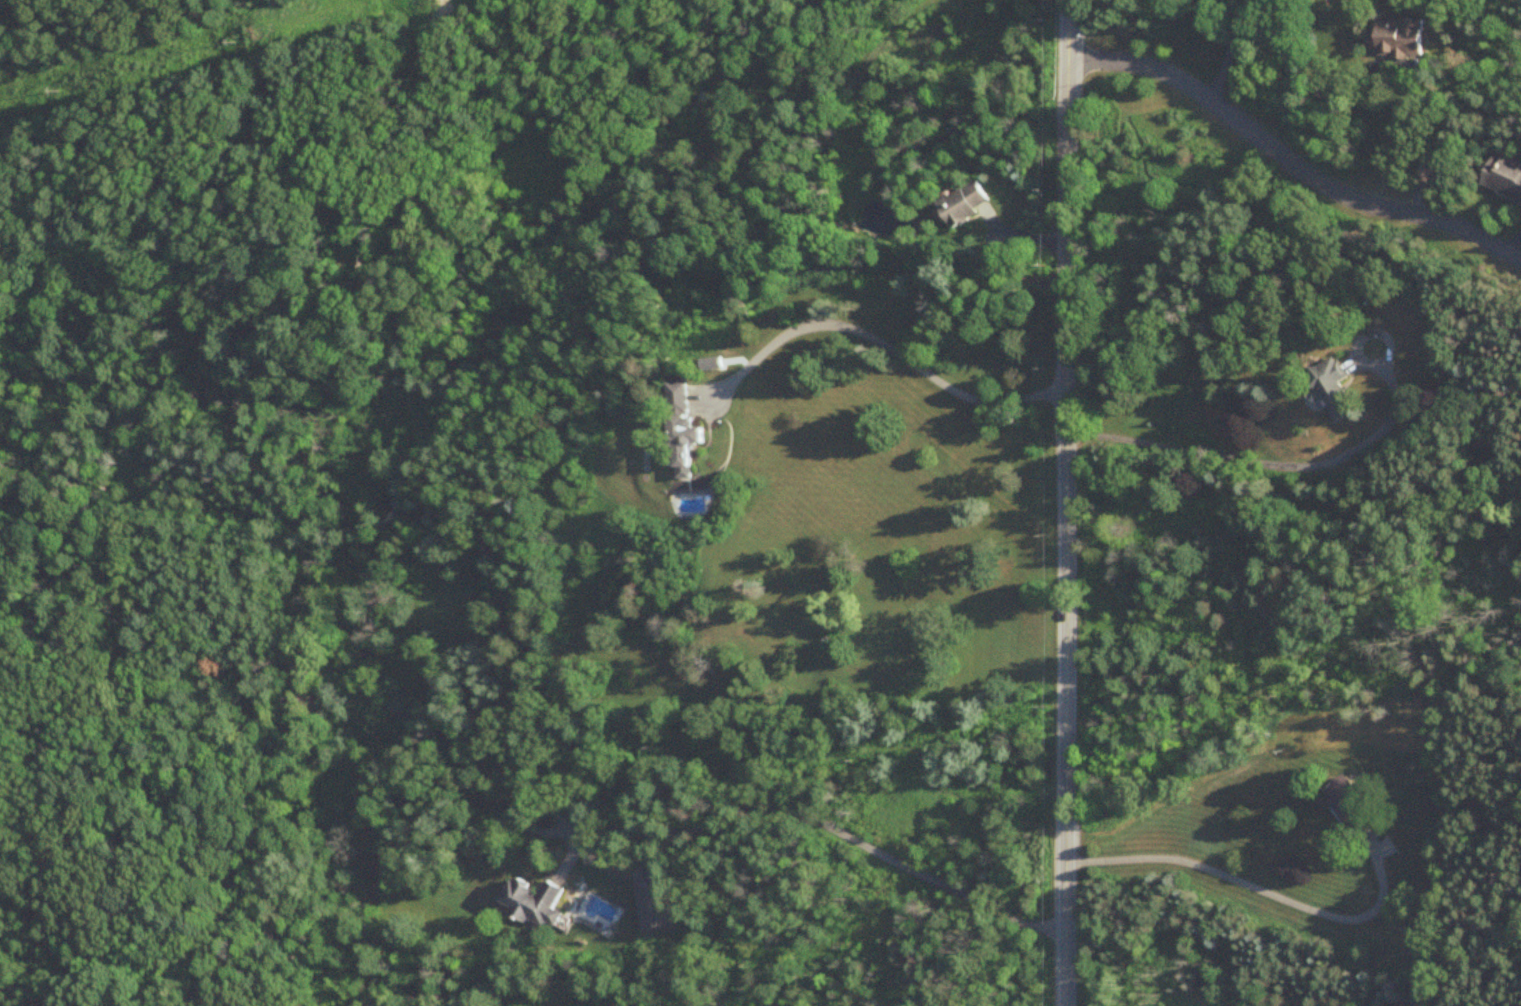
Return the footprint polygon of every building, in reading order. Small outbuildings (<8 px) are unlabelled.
[(1423,20),(1400,20),(1400,25),(1371,25),(1371,57),(1423,57),(1423,20)] [(1484,188),(1520,203),(1520,161),(1498,152),(1484,188)] [(940,203),(952,227),(993,207),(981,183),(940,203)] [(1357,415),(1332,360),(1309,371),(1333,426),(1357,415)] [(690,385),(670,385),(670,412),(690,412),(690,385)] [(692,481),(692,446),(706,446),(706,429),(697,429),(697,417),(672,417),(672,449),(677,449),(677,481),(692,481)] [(1323,793),(1350,828),(1375,809),(1348,774),(1323,793)] [(563,891),(545,882),(540,893),(511,879),(498,906),(554,932),(562,915),(554,911),(563,891)]
